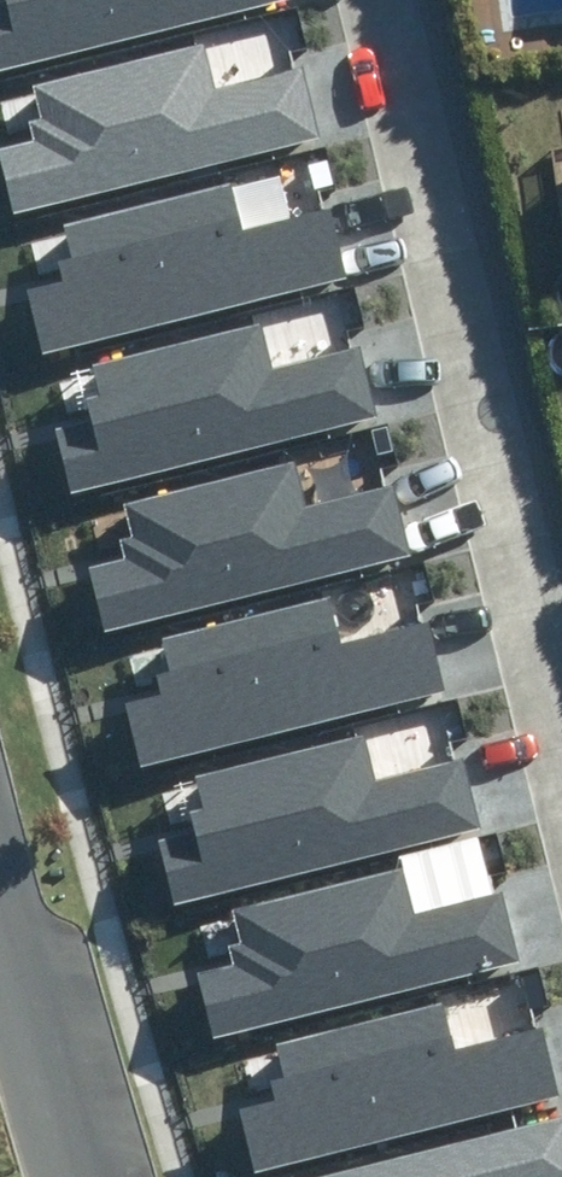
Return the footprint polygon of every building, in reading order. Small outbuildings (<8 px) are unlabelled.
[(266,0),(0,0),(0,67),(266,0)] [(17,205),(318,129),(301,61),(214,83),(203,38),(41,79),(48,106),(30,111),(36,131),(1,140),(17,205)] [(48,345),(349,270),(331,201),(245,223),(234,178),(72,219),(79,246),(61,250),(66,271),(31,280),(48,345)] [(76,481),(376,406),(359,337),(273,359),(262,314),(100,355),(107,382),(89,387),(94,407),(59,415),(76,481)] [(115,624),(416,549),(398,480),(312,502),(301,457),(139,498),(146,525),(128,530),(133,550),(99,559),(115,624)] [(149,758),(449,682),(432,613),(346,635),(335,591),(173,631),(180,658),(162,663),(167,683),(132,692),(149,758)] [(181,897),(482,821),(465,752),(379,774),(367,730),(205,771),(212,797),(195,802),(200,822),(165,831),(181,897)] [(217,1027),(517,952),(500,883),(414,905),(402,860),(240,901),(247,928),(230,933),(235,953),(200,962),(217,1027)] [(259,1163),(559,1088),(542,1019),(456,1041),(444,996),(282,1037),(289,1064),(272,1069),(277,1089),(242,1098),(259,1163)] [(269,1176),(557,1176),(561,1176),(561,1103),(269,1176)]
